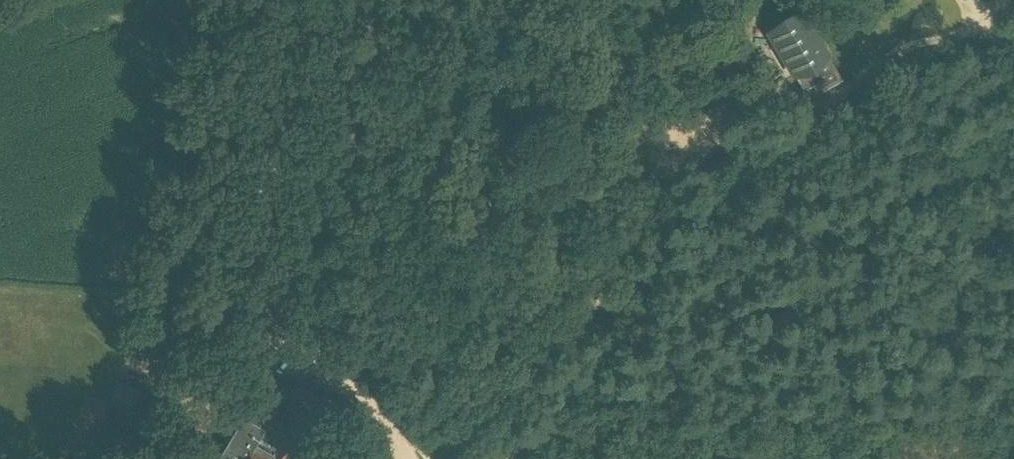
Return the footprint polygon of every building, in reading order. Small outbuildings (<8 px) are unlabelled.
[(802,11),(768,31),(776,43),(794,73),(804,90),(812,85),(818,94),(843,79),(828,54),(829,54),(822,43),(821,43),(802,11)] [(217,458),(323,458),(313,453),(314,453),(265,423),(273,410),(253,399),(217,458)]
